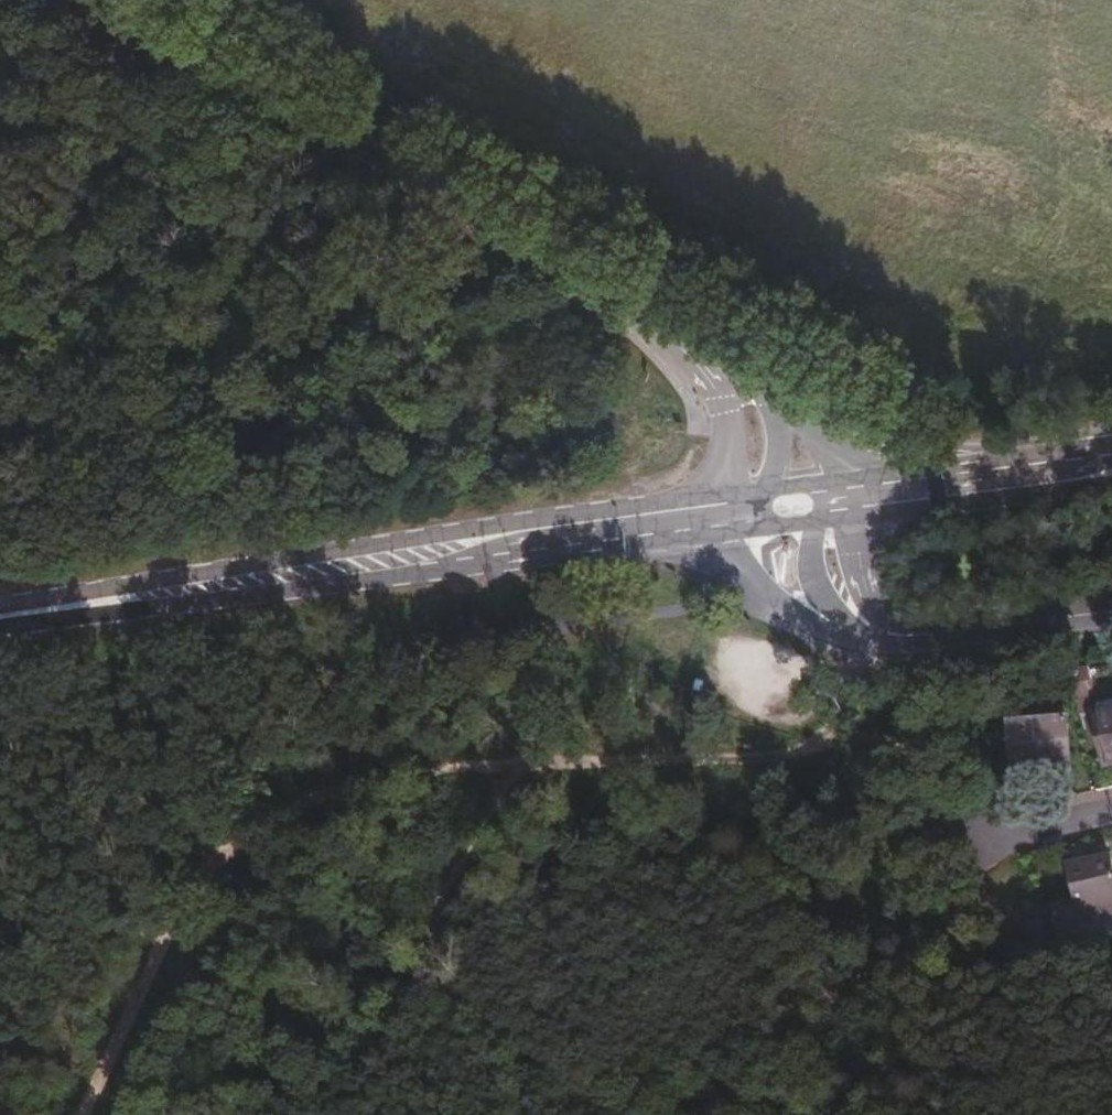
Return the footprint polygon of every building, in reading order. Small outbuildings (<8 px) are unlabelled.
[(1111,761),(1111,698),(1096,702),(1097,712),(1092,714),(1104,763),(1111,761)] [(1068,720),(1012,724),(1015,780),(1072,775),(1068,720)] [(1067,861),(1075,897),(1053,901),(1058,923),(1111,911),(1111,864),(1110,856),(1088,860),(1087,856),(1067,861)]
